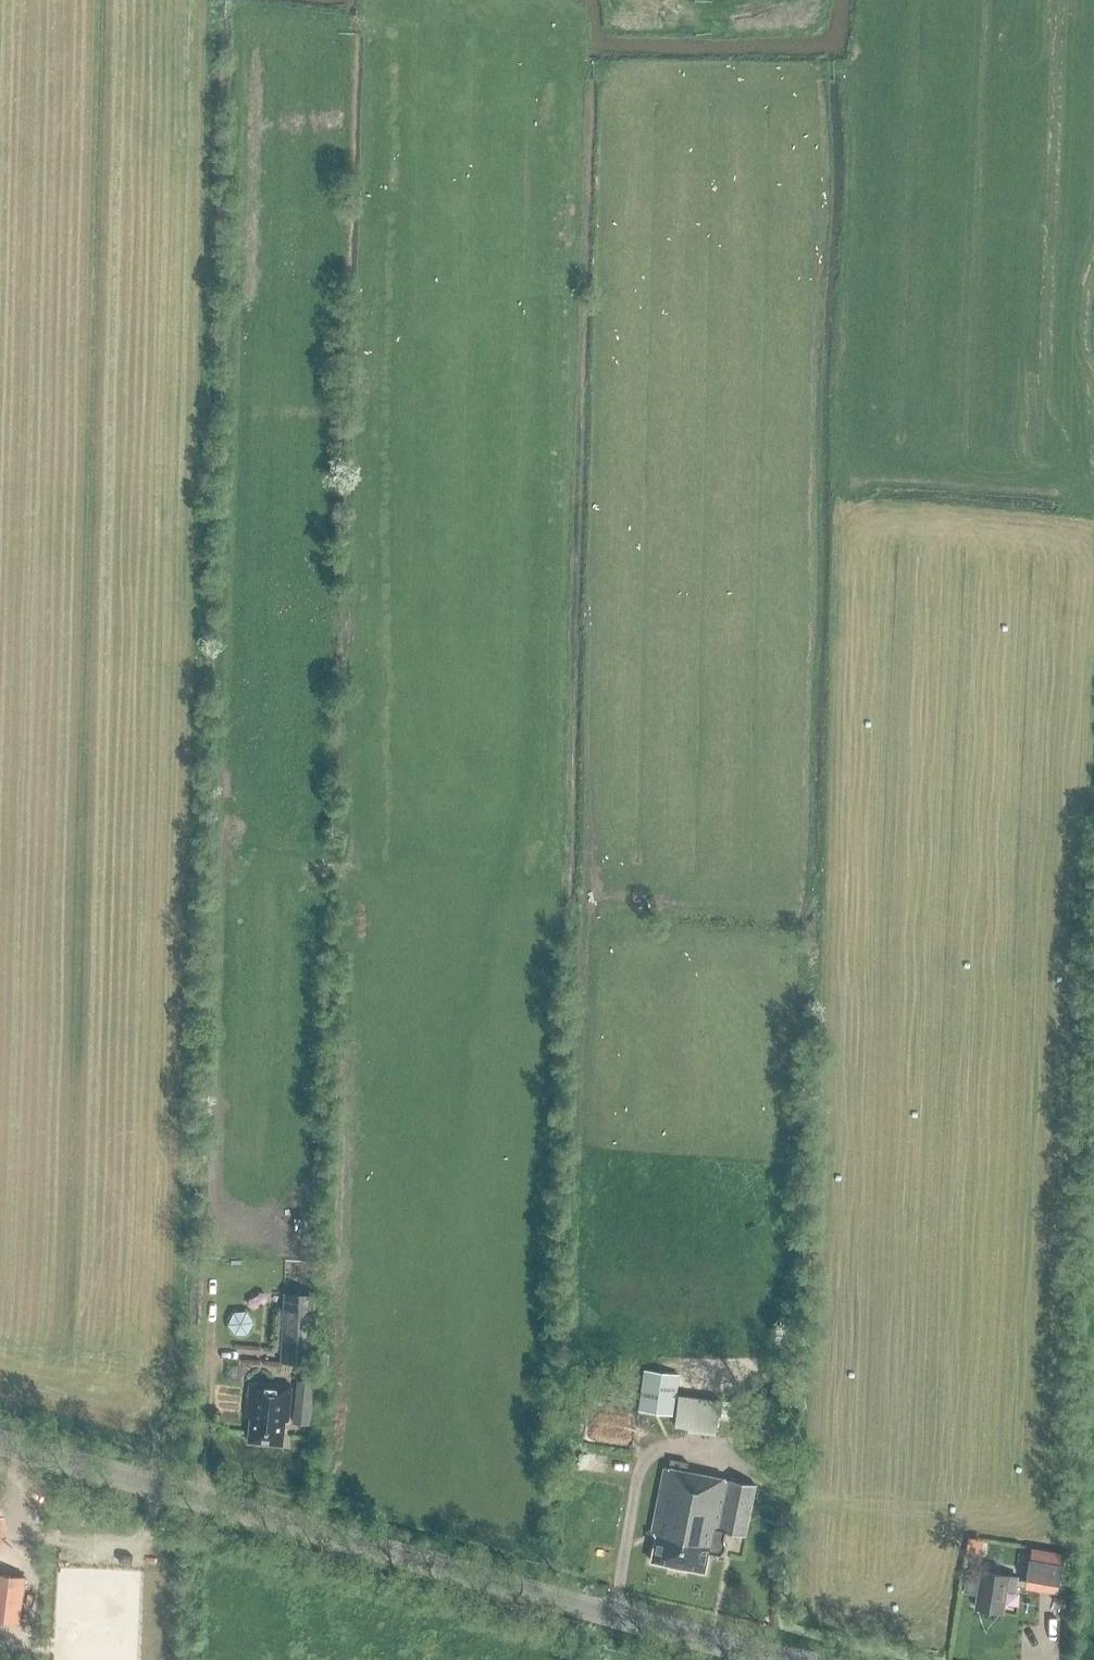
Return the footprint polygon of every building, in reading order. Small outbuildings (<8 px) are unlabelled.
[(284,1293),(280,1363),(311,1365),(315,1295),(284,1293)] [(644,1370),(639,1412),(673,1416),(679,1375),(644,1370)] [(309,1424),(314,1381),(297,1379),(292,1422),(309,1424)] [(248,1442),(282,1446),(284,1422),(288,1422),(291,1387),(249,1383),(246,1418),(250,1418),(248,1442)] [(720,1401),(679,1396),(675,1426),(716,1431),(720,1401)] [(725,1545),(724,1541),(725,1532),(745,1536),(755,1485),(686,1471),(688,1462),(671,1459),(669,1468),(665,1467),(651,1533),(657,1534),(651,1562),(705,1573),(708,1553),(721,1555),(721,1553),(724,1551),(725,1545)] [(982,1540),(971,1538),(969,1551),(979,1553),(982,1540)] [(1058,1588),(1064,1554),(1031,1549),(1025,1582),(1058,1588)] [(975,1607),(1003,1612),(1006,1589),(1015,1591),(1017,1578),(981,1572),(975,1607)] [(18,1623),(24,1577),(0,1574),(0,1621),(18,1623)]
